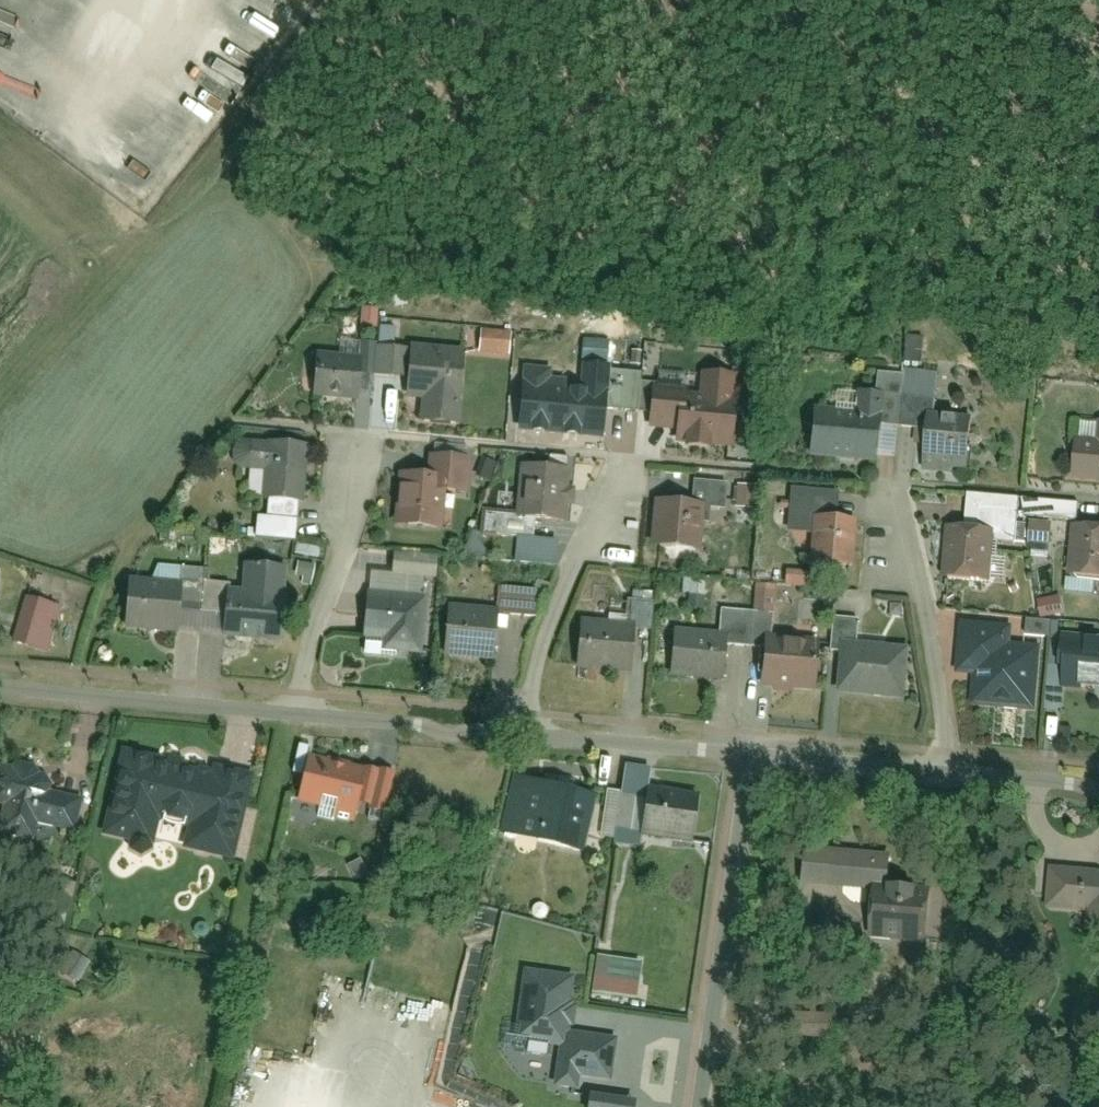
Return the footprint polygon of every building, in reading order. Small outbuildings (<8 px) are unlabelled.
[(476,336),(475,359),(509,360),(509,338),(476,336)] [(366,349),(366,392),(396,392),(396,348),(366,349)] [(460,350),(406,349),(405,403),(459,403),(460,350)] [(304,357),(305,398),(357,397),(356,356),(304,357)] [(548,372),(524,370),(519,429),(602,436),(607,369),(586,367),(584,392),(565,390),(565,383),(548,382),(548,372)] [(649,399),(647,431),(676,432),(676,439),(730,442),(733,374),(697,372),(696,401),(649,399)] [(872,410),(806,411),(807,457),(872,456),(872,410)] [(924,421),(922,462),(973,465),(975,424),(924,421)] [(1069,477),(1098,478),(1098,422),(1071,422),(1069,477)] [(258,506),(305,505),(304,450),(257,451),(258,506)] [(396,476),(394,534),(438,535),(439,494),(470,494),(471,458),(424,456),(424,477),(396,476)] [(514,520),(565,522),(567,474),(516,472),(514,520)] [(688,477),(688,500),(652,500),(651,552),(695,552),(696,507),(722,507),(722,477),(688,477)] [(813,565),(855,564),(854,513),(812,513),(813,565)] [(1098,576),(1098,528),(1070,526),(1068,575),(1098,576)] [(938,528),(936,585),(987,586),(988,529),(938,528)] [(424,654),(424,605),(434,605),(435,555),(389,555),(389,576),(367,576),(366,653),(424,654)] [(225,571),(223,642),(283,644),(285,572),(225,571)] [(176,639),(177,616),(199,617),(200,593),(178,593),(178,586),(122,584),(120,636),(176,639)] [(21,606),(20,670),(63,670),(64,607),(21,606)] [(449,611),(446,661),(492,663),(494,613),(449,611)] [(577,622),(574,674),(629,676),(632,625),(577,622)] [(1009,627),(960,626),(960,673),(976,673),(976,714),(1034,714),(1034,651),(1009,651),(1009,627)] [(1060,632),(1058,689),(1098,691),(1098,634),(1060,632)] [(671,636),(670,683),(724,685),(725,638),(671,636)] [(841,642),(838,699),(902,701),(904,645),(841,642)] [(761,646),(760,690),(817,692),(818,647),(761,646)] [(207,774),(122,754),(104,834),(147,844),(153,818),(187,826),(181,851),(230,863),(251,771),(210,761),(207,774)] [(307,759),(298,808),(356,819),(365,769),(307,759)] [(1,831),(32,838),(36,821),(57,826),(63,798),(49,795),(46,789),(46,786),(42,780),(33,778),(33,775),(30,770),(21,768),(16,772),(0,768),(0,803),(7,805),(1,831)] [(502,833),(583,852),(597,793),(515,774),(502,833)] [(393,818),(399,780),(367,775),(361,813),(393,818)] [(638,792),(635,838),(693,841),(696,795),(638,792)] [(635,796),(618,796),(617,830),(634,831),(635,796)] [(884,850),(799,845),(797,883),(870,888),(867,937),(930,941),(934,889),(882,885),(884,850)] [(1053,870),(1050,908),(1085,911),(1083,933),(1098,935),(1098,874),(1053,870)] [(592,991),(636,997),(641,963),(596,957),(592,991)] [(583,1078),(611,1082),(617,1039),(572,1032),(576,1005),(569,1004),(572,979),(523,972),(515,1030),(520,1031),(518,1042),(559,1047),(553,1088),(581,1092),(583,1078)] [(638,1103),(592,1097),(590,1106),(637,1106),(638,1103)]
